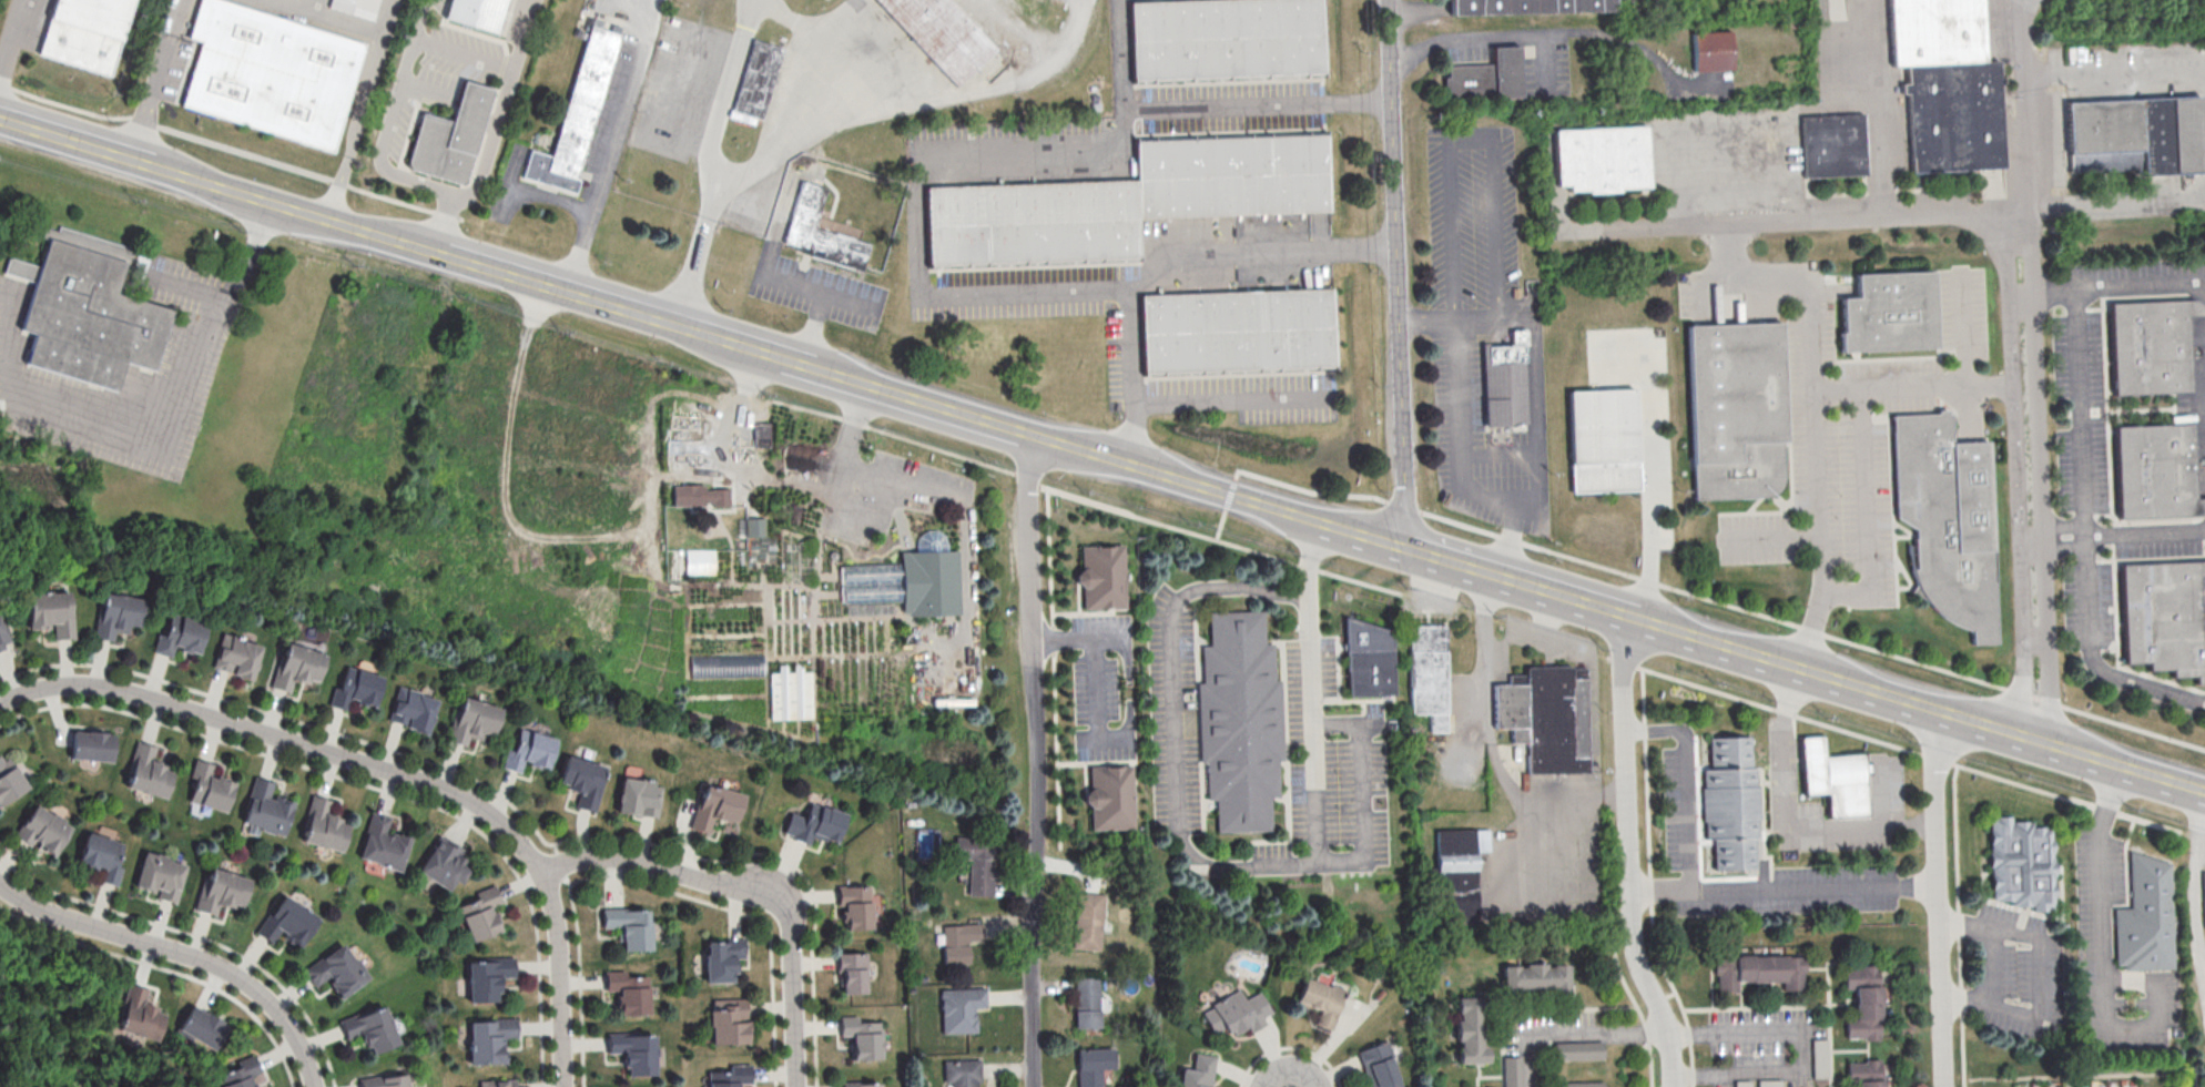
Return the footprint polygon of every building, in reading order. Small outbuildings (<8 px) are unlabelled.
[(37,52),(53,0),(133,0),(110,75),(37,52)] [(187,37),(198,0),(226,0),(365,43),(332,152),(181,105),(200,41),(187,37)] [(328,6),(330,0),(379,0),(373,20),(328,6)] [(444,18),(497,33),(506,0),(449,0),(444,18)] [(956,85),(995,49),(950,0),(876,0),(956,85)] [(1134,7),(1322,0),(1325,78),(1136,84),(1134,7)] [(1452,23),(1451,0),(1616,0),(1616,18),(1452,23)] [(1891,71),(1888,0),(1981,0),(1984,64),(1998,63),(2002,169),(1909,172),(1904,71),(1891,71)] [(530,150),(522,176),(576,193),(580,180),(576,179),(620,34),(590,26),(551,155),(530,150)] [(1693,31),(1694,70),(1733,69),(1731,31),(1693,31)] [(753,38),(731,110),(762,119),(784,48),(753,38)] [(1444,65),(1493,64),(1493,49),(1520,48),(1522,101),(1445,103),(1444,65)] [(451,120),(464,80),(492,89),(465,181),(463,183),(461,183),(458,183),(410,169),(408,167),(408,166),(407,163),(407,161),(421,112),(451,120)] [(2065,101),(2197,95),(2201,173),(2133,176),(2133,171),(2069,173),(2065,101)] [(1802,118),(1864,115),(1867,179),(1805,181),(1802,118)] [(1555,131),(1648,128),(1652,191),(1620,192),(1620,195),(1589,196),(1588,193),(1569,194),(1569,189),(1558,189),(1555,131)] [(1138,143),(1328,136),(1330,214),(1141,221),(1138,143)] [(927,189),(1137,181),(1139,258),(929,266),(927,189)] [(802,183),(783,245),(800,250),(797,256),(862,275),(871,246),(814,230),(825,190),(802,183)] [(45,238),(38,265),(7,256),(2,272),(34,281),(20,328),(34,333),(24,363),(113,390),(122,360),(151,369),(170,308),(115,292),(124,263),(131,265),(135,248),(58,224),(55,230),(42,225),(39,236),(45,238)] [(1855,273),(1933,271),(1935,349),(1839,353),(1839,332),(1842,332),(1841,297),(1856,297),(1855,273)] [(1141,295),(1331,288),(1334,365),(1145,373),(1141,295)] [(2109,303),(2112,396),(2189,393),(2186,317),(2201,317),(2201,306),(2193,299),(2109,303)] [(1686,325),(1780,322),(1785,441),(1780,441),(1782,478),(1781,486),(1776,494),(1766,497),(1694,499),(1686,325)] [(1482,342),(1485,342),(1485,345),(1507,344),(1507,328),(1527,327),(1528,345),(1522,345),(1525,420),(1484,423),(1482,342)] [(1567,390),(1634,388),(1638,490),(1572,492),(1567,390)] [(1890,415),(1949,413),(1951,443),(1986,441),(1995,644),(1971,646),(1970,631),(1958,627),(1942,618),(1929,607),(1921,596),(1912,578),(1909,567),(1908,555),(1913,555),(1912,529),(1894,518),(1890,415)] [(2194,499),(2204,499),(2204,514),(2203,517),(2118,520),(2114,427),(2192,424),(2194,499)] [(672,485),(673,506),(704,505),(704,502),(712,502),(712,506),(730,506),(729,488),(712,488),(712,489),(704,489),(704,484),(672,485)] [(746,518),(765,517),(765,536),(746,536),(746,518)] [(1081,545),(1124,544),(1126,608),(1083,609),(1083,587),(1076,581),(1075,575),(1081,567),(1081,545)] [(686,573),(715,574),(715,549),(686,549),(686,573)] [(901,550),(903,612),(908,612),(908,616),(961,613),(958,549),(901,550)] [(2120,566),(2204,561),(2204,576),(2196,577),(2198,638),(2204,638),(2204,685),(2193,685),(2192,678),(2171,679),(2170,671),(2147,672),(2146,663),(2124,664),(2120,566)] [(901,563),(839,565),(840,604),(881,602),(882,613),(894,613),(893,601),(902,601),(901,563)] [(69,590),(70,605),(72,605),(74,638),(54,639),(53,623),(49,623),(49,628),(28,629),(27,592),(69,590)] [(103,591),(144,598),(140,627),(130,624),(129,632),(114,630),(113,640),(93,637),(96,611),(100,612),(103,591)] [(1209,611),(1263,610),(1264,642),(1273,642),(1276,680),(1281,679),(1283,760),(1278,760),(1279,796),(1270,796),(1271,830),(1217,832),(1216,799),(1207,799),(1206,762),(1200,762),(1198,682),(1202,682),(1201,644),(1210,644),(1209,611)] [(171,612),(206,623),(197,652),(190,650),(189,652),(179,650),(180,646),(174,644),(171,657),(153,651),(159,633),(163,636),(171,612)] [(1344,617),(1391,631),(1394,695),(1347,698),(1344,617)] [(6,648),(3,643),(11,640),(2,619),(0,620),(0,650),(6,648)] [(1410,624),(1445,624),(1446,733),(1429,733),(1429,714),(1410,714),(1410,624)] [(223,632),(245,639),(244,640),(262,646),(252,681),(236,677),(236,674),(232,673),(233,672),(213,667),(223,632)] [(286,643),(325,656),(316,682),(307,680),(306,683),(293,679),(289,692),(270,685),(280,654),(282,656),(286,643)] [(690,654),(763,653),(764,675),(691,677),(690,654)] [(811,671),(802,671),(802,664),(790,664),(778,664),(778,672),(770,672),(770,719),(812,718),(811,671)] [(1525,666),(1568,666),(1569,667),(1571,668),(1586,668),(1588,774),(1526,775),(1526,744),(1511,744),(1511,730),(1494,730),(1493,684),(1508,684),(1508,675),(1525,675),(1525,666)] [(346,667),(383,678),(374,707),(365,704),(364,707),(354,704),(355,700),(350,699),(346,711),(328,705),(334,688),(339,690),(346,667)] [(398,687),(419,693),(419,695),(436,701),(426,735),(410,731),(411,729),(387,721),(398,687)] [(461,698),(500,710),(491,736),(482,734),(481,738),(468,734),(465,746),(445,741),(455,710),(457,710),(461,698)] [(519,729),(555,740),(546,769),(538,765),(537,769),(527,765),(528,762),(524,760),(519,773),(501,768),(507,750),(511,751),(519,729)] [(72,730),(70,758),(111,761),(113,734),(105,733),(105,732),(87,731),(72,730)] [(1708,736),(1750,735),(1751,766),(1755,766),(1758,835),(1754,835),(1755,867),(1715,868),(1714,837),(1705,837),(1703,768),(1709,768),(1708,736)] [(1800,736),(1805,794),(1826,792),(1828,817),(1867,814),(1862,753),(1823,755),(1821,735),(1800,736)] [(136,740),(123,784),(140,790),(140,792),(164,799),(174,764),(156,759),(155,763),(150,761),(154,745),(136,740)] [(565,754),(603,766),(599,780),(602,781),(593,813),(575,807),(578,793),(563,789),(566,785),(557,782),(565,754)] [(28,788),(0,804),(0,756),(2,760),(9,755),(28,788)] [(195,758),(190,776),(195,778),(187,801),(225,812),(234,781),(226,778),(226,776),(216,773),(215,776),(210,775),(213,763),(195,758)] [(1089,765),(1132,764),(1135,827),(1091,830),(1091,806),(1084,801),(1084,794),(1090,786),(1089,765)] [(254,776),(241,821),(258,825),(257,827),(282,835),(292,801),(274,795),(273,799),(267,798),(272,782),(254,776)] [(621,778),(616,812),(638,815),(639,806),(641,806),(639,816),(657,819),(661,788),(652,785),(653,780),(639,779),(639,781),(621,778)] [(743,796),(735,822),(726,819),(725,822),(712,817),(708,834),(689,829),(697,803),(698,804),(703,785),(713,789),(713,786),(743,796)] [(312,795),(297,839),(315,844),(314,846),(338,854),(349,819),(331,813),(329,817),(324,816),(329,801),(312,795)] [(809,802),(844,814),(835,842),(826,839),(825,842),(811,837),(807,846),(790,840),(791,836),(781,834),(789,812),(803,816),(809,802)] [(35,803),(71,827),(52,856),(42,850),(43,847),(32,840),(29,845),(13,834),(23,819),(24,820),(35,803)] [(370,813),(357,857),(375,863),(374,864),(398,872),(408,837),(390,832),(389,835),(384,834),(388,819),(370,813)] [(1990,900),(2010,900),(2010,906),(2032,906),(2032,911),(2053,911),(2052,826),(2032,827),(2032,821),(2011,821),(2011,816),(1989,816),(1990,900)] [(1435,830),(1439,925),(1476,924),(1474,829),(1435,830)] [(88,832),(122,843),(115,865),(122,867),(116,886),(99,881),(102,868),(78,861),(88,832)] [(439,834),(416,871),(448,891),(455,881),(460,884),(469,868),(463,864),(466,859),(460,855),(464,849),(439,834)] [(970,859),(968,895),(993,896),(996,838),(955,836),(954,858),(970,859)] [(144,851),(167,857),(167,860),(185,865),(174,903),(156,897),(159,888),(154,887),(153,892),(133,886),(144,851)] [(2127,852),(2168,864),(2172,969),(2122,971),(2121,965),(2114,966),(2113,908),(2130,908),(2127,852)] [(212,867),(250,878),(241,906),(233,904),(232,907),(217,903),(214,914),(194,908),(203,880),(207,881),(212,867)] [(476,892),(495,884),(502,902),(490,907),(491,912),(496,911),(499,921),(497,922),(500,931),(471,942),(458,906),(478,898),(476,892)] [(836,887),(867,886),(867,902),(870,902),(871,928),(843,929),(843,922),(840,922),(839,911),(843,911),(842,906),(837,906),(836,887)] [(1077,893),(1104,895),(1099,952),(1071,949),(1077,893)] [(283,895),(318,918),(298,947),(289,942),(289,943),(281,936),(283,933),(280,931),(271,944),(254,932),(271,907),(274,908),(283,895)] [(602,908),(623,908),(623,911),(648,910),(650,951),(621,952),(621,943),(617,943),(617,928),(602,928),(602,908)] [(942,925),(944,964),(969,963),(968,943),(983,942),(982,923),(942,925)] [(705,942),(721,942),(721,939),(743,938),(744,958),(736,958),(736,972),(732,972),(733,982),(704,983),(703,953),(707,953),(705,942)] [(341,943),(353,958),(356,958),(362,966),(362,969),(367,977),(339,998),(332,988),(333,987),(328,982),(331,981),(327,976),(314,986),(302,971),(325,953),(326,954),(341,943)] [(835,954),(866,953),(866,968),(864,968),(864,994),(841,995),(841,986),(839,986),(837,975),(841,975),(841,973),(836,973),(835,954)] [(1804,989),(1804,956),(1716,956),(1716,991),(1738,991),(1738,981),(1783,981),(1783,989),(1804,989)] [(512,957),(490,958),(490,961),(466,962),(467,1003),(496,1002),(495,993),(499,993),(499,978),(512,978),(512,957)] [(1502,965),(1503,991),(1569,990),(1568,964),(1502,965)] [(1880,1038),(1880,965),(1845,965),(1845,989),(1855,989),(1855,1019),(1846,1019),(1846,1038),(1880,1038)] [(602,972),(624,972),(624,974),(649,973),(650,1014),(622,1015),(622,1006),(618,1006),(618,992),(603,993),(602,972)] [(1304,977),(1329,986),(1330,983),(1345,988),(1330,1029),(1314,1023),(1319,1009),(1295,1000),(1304,977)] [(1074,978),(1097,978),(1099,1027),(1075,1028),(1074,978)] [(128,982),(116,1015),(120,1016),(116,1028),(154,1040),(162,1014),(154,1012),(155,1008),(150,1006),(151,1004),(143,1002),(148,988),(128,982)] [(939,991),(984,988),(985,1008),(973,1008),(974,1019),(976,1018),(976,1034),(942,1035),(939,991)] [(1271,1012),(1260,991),(1244,999),(1239,990),(1201,1010),(1215,1038),(1231,1029),(1234,1035),(1248,1028),(1250,1032),(1265,1024),(1262,1017),(1271,1012)] [(1458,1063),(1488,1063),(1487,1046),(1482,1046),(1481,996),(1457,996),(1458,1063)] [(712,998),(745,997),(745,1017),(743,1017),(743,1020),(749,1020),(750,1033),(748,1033),(748,1043),(711,1043),(711,1026),(709,1026),(709,1009),(712,1009),(712,998)] [(337,1019),(369,1006),(370,1009),(383,1005),(398,1043),(373,1054),(369,1045),(365,1047),(363,1042),(360,1043),(358,1035),(346,1039),(337,1019)] [(176,1033),(215,1050),(227,1023),(188,1006),(176,1033)] [(515,1018),(494,1019),(494,1022),(469,1023),(470,1063),(498,1063),(498,1054),(502,1054),(501,1039),(516,1039),(515,1018)] [(840,1022),(856,1020),(856,1023),(878,1022),(880,1061),(852,1061),(852,1053),(847,1054),(847,1039),(840,1039),(840,1022)] [(606,1034),(628,1033),(628,1036),(652,1035),(653,1076),(624,1076),(624,1067),(621,1067),(620,1054),(607,1054),(606,1034)] [(1813,1078),(1828,1077),(1827,1039),(1812,1040),(1813,1078)] [(1554,1042),(1555,1059),(1603,1059),(1603,1040),(1554,1042)] [(1369,1086),(1375,1086),(1377,1086),(1400,1086),(1387,1041),(1358,1049),(1369,1086)] [(1101,1070),(1102,1086),(1077,1086),(1076,1050),(1111,1049),(1112,1069),(1101,1070)] [(250,1076),(259,1073),(253,1055),(235,1060),(238,1067),(218,1073),(222,1086),(254,1086),(250,1076)] [(1521,1055),(1522,1086),(1504,1086),(1503,1056),(1521,1055)] [(977,1083),(977,1086),(952,1086),(952,1084),(943,1084),(943,1060),(979,1059),(980,1083),(977,1083)] [(1882,1060),(1847,1060),(1847,1078),(1857,1078),(1858,1086),(1882,1086),(1882,1060)] [(741,1084),(741,1086),(710,1086),(709,1073),(726,1071),(725,1065),(748,1065),(749,1084),(741,1084)] [(407,1074),(409,1086),(360,1086),(358,1078),(393,1073),(394,1076),(407,1074)]
